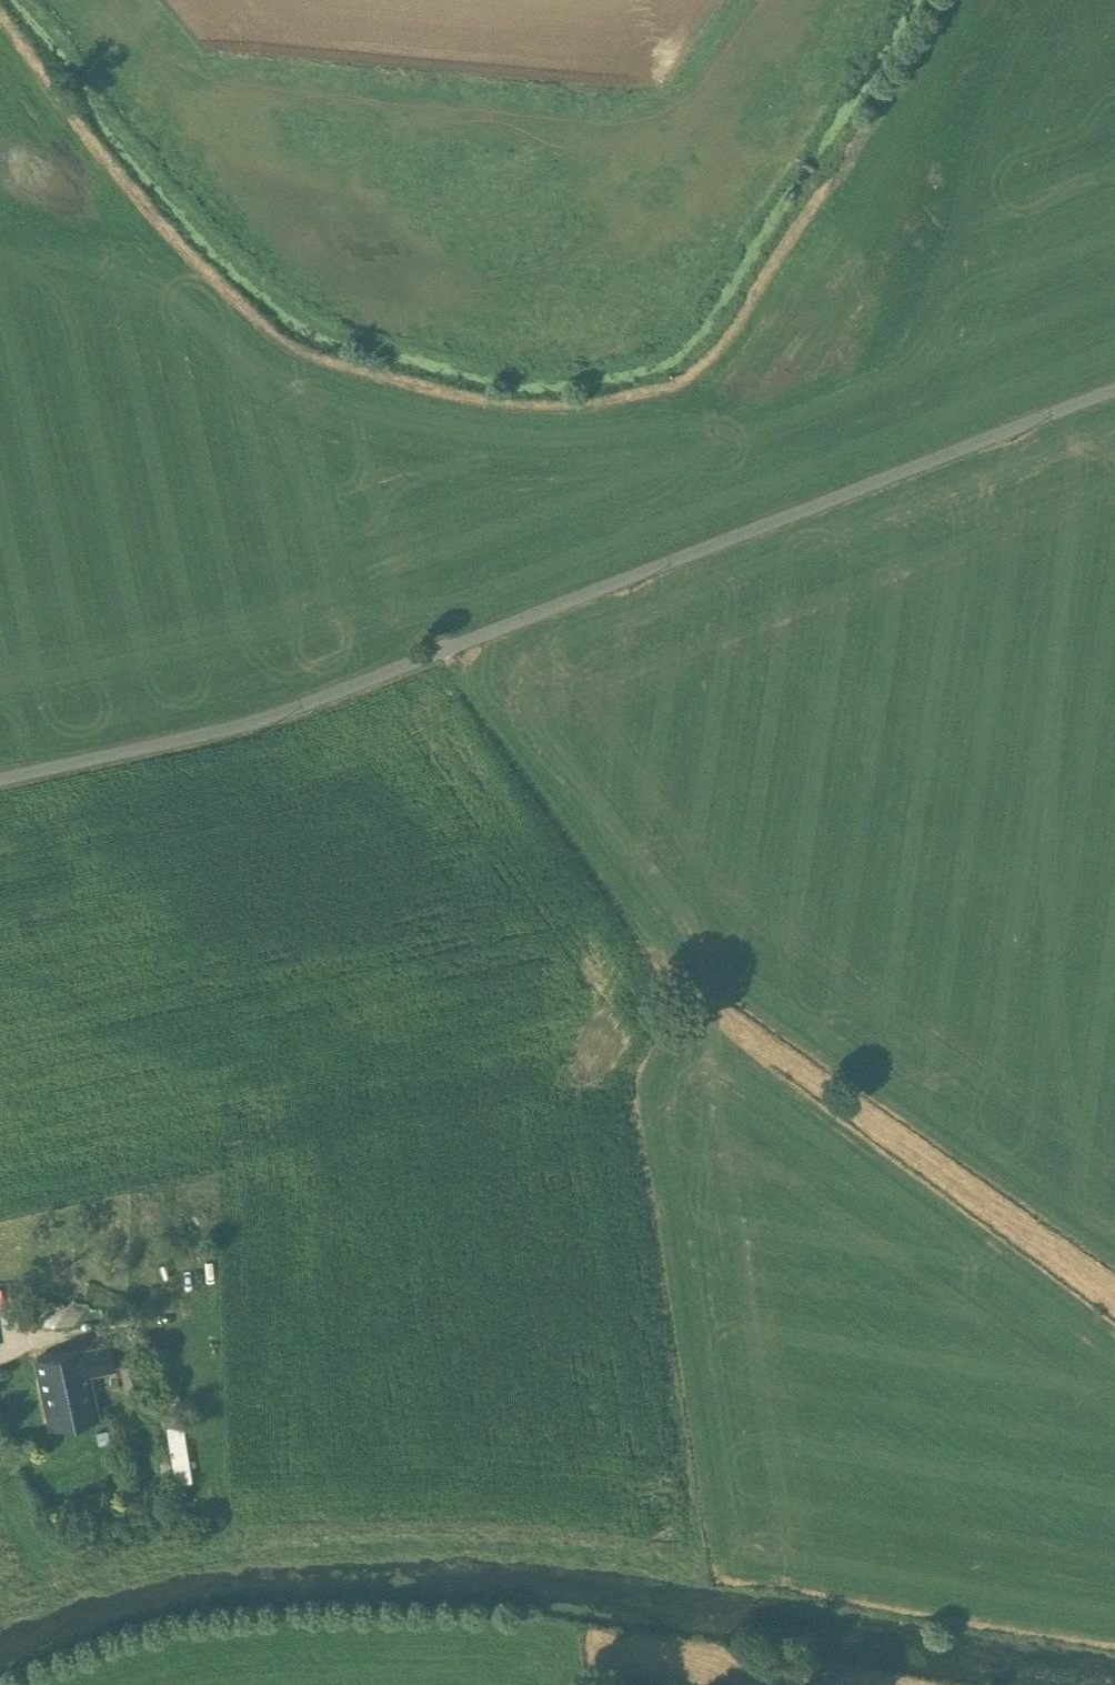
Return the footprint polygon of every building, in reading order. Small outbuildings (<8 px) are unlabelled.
[(41,1318),(72,1331),(83,1305),(52,1292),(41,1318)] [(109,1340),(81,1346),(87,1373),(115,1367),(109,1340)] [(81,1346),(36,1357),(52,1426),(97,1416),(92,1392),(87,1373),(81,1346)] [(183,1423),(166,1425),(174,1481),(191,1479),(183,1423)] [(169,1455),(156,1458),(158,1470),(171,1468),(169,1455)]
